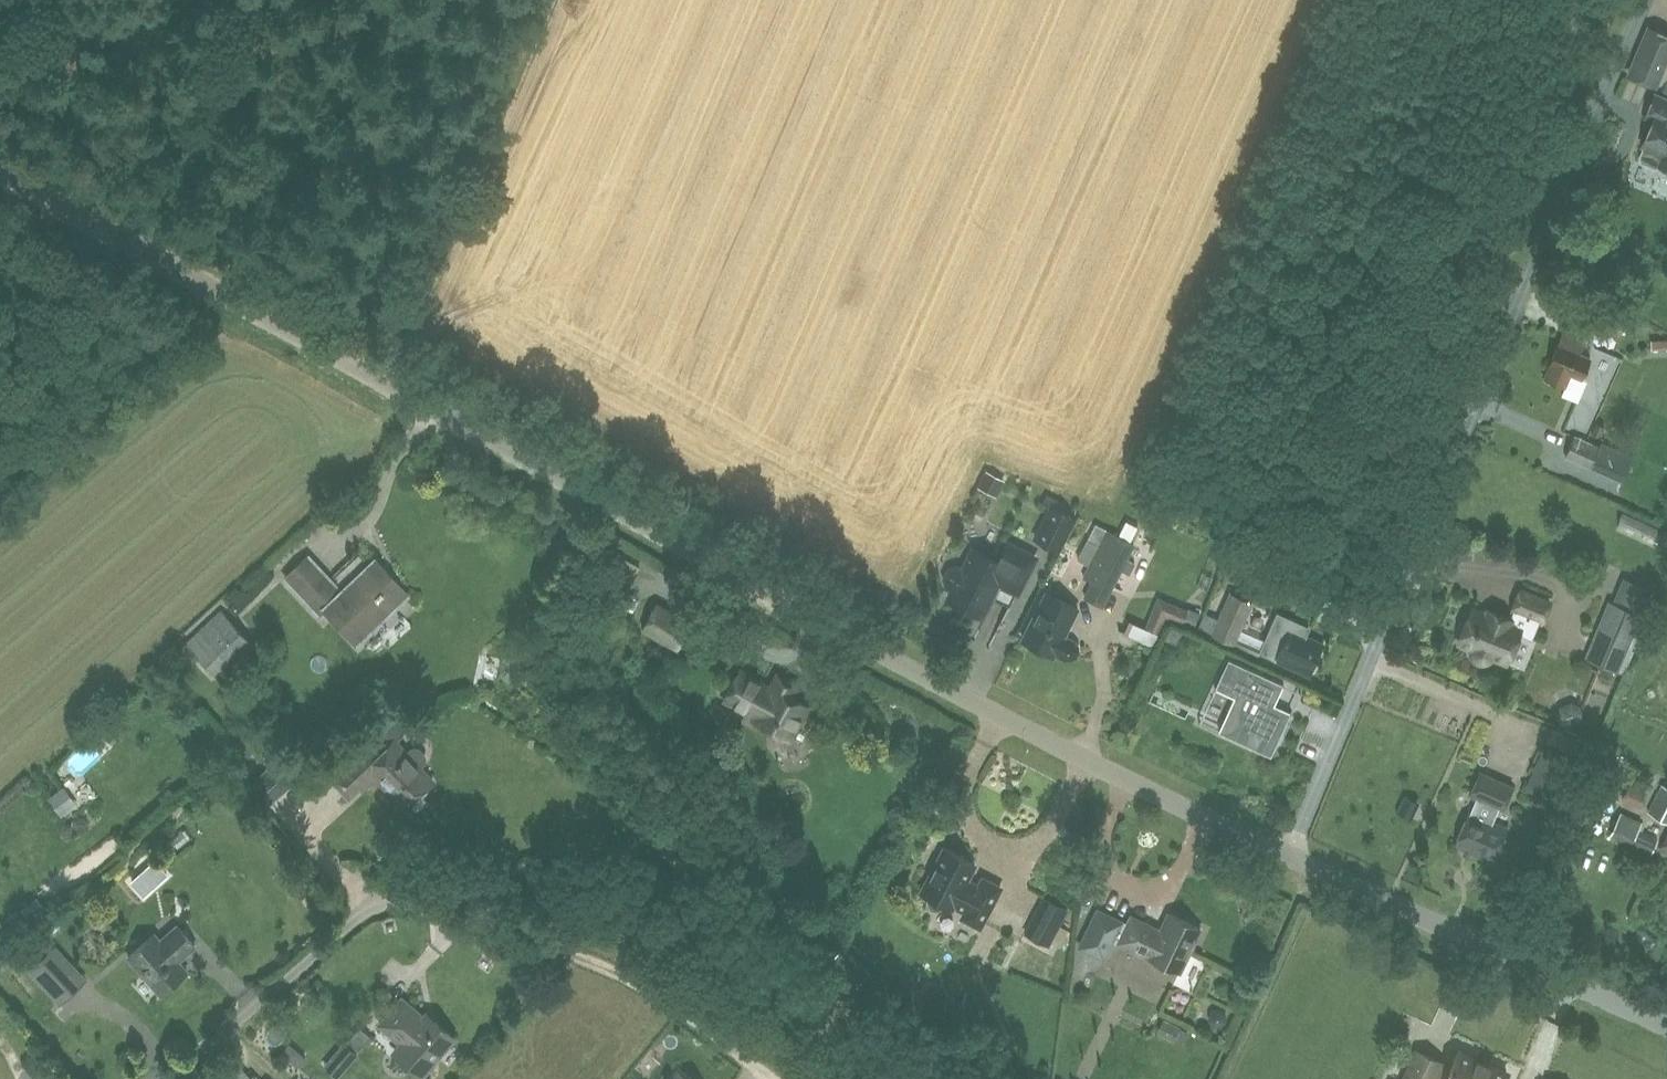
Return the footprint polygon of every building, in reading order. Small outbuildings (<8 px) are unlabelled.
[(1666,61),(1666,33),(1646,24),(1625,74),(1656,87),(1666,61)] [(1666,166),(1666,115),(1662,113),(1665,106),(1653,100),(1647,115),(1655,118),(1644,144),(1665,153),(1660,163),(1666,166)] [(1549,364),(1544,377),(1565,386),(1570,374),(1581,378),(1590,357),(1579,352),(1584,342),(1563,333),(1549,364)] [(1651,340),(1651,348),(1666,347),(1666,338),(1651,340)] [(1599,446),(1574,435),(1565,456),(1590,467),(1599,446)] [(987,472),(979,485),(996,494),(1003,481),(987,472)] [(1054,547),(1069,517),(1054,509),(1038,538),(1054,547)] [(1639,518),(1622,511),(1618,521),(1635,528),(1639,518)] [(1096,524),(1087,540),(1097,545),(1082,577),(1092,582),(1085,596),(1103,606),(1134,544),(1107,531),(1108,530),(1096,524)] [(1013,546),(1003,565),(973,550),(962,571),(957,568),(950,570),(946,578),(949,585),(954,588),(949,597),(981,613),(997,581),(1017,592),(1035,557),(1013,546)] [(640,566),(611,550),(605,560),(634,577),(640,566)] [(308,556),(285,578),(319,614),(325,608),(356,641),(407,594),(383,568),(371,578),(364,570),(341,591),(308,556)] [(1315,578),(1310,590),(1320,594),(1325,583),(1315,578)] [(1458,642),(1479,650),(1478,653),(1477,658),(1479,663),(1484,665),(1488,663),(1491,658),(1492,656),(1507,662),(1519,633),(1532,639),(1540,621),(1542,621),(1550,602),(1521,590),(1513,610),(1510,619),(1488,610),(1486,615),(1472,609),(1458,642)] [(1046,592),(1022,639),(1054,655),(1054,654),(1065,659),(1071,659),(1076,656),(1078,651),(1078,645),(1074,641),(1064,635),(1078,608),(1046,592)] [(1212,634),(1233,643),(1251,602),(1231,593),(1217,624),(1212,634)] [(1157,596),(1145,626),(1132,621),(1127,634),(1154,645),(1166,614),(1194,625),(1199,611),(1188,606),(1187,608),(1157,596)] [(1607,599),(1584,657),(1618,671),(1641,613),(1607,599)] [(669,640),(682,618),(662,607),(649,629),(669,640)] [(1212,634),(1217,624),(1210,621),(1213,617),(1203,612),(1196,626),(1212,634)] [(218,674),(250,644),(228,620),(195,650),(218,674)] [(1178,643),(1183,631),(1171,626),(1166,637),(1178,643)] [(1282,643),(1267,636),(1260,651),(1309,673),(1323,644),(1289,628),(1282,643)] [(1284,684),(1228,659),(1214,688),(1234,697),(1218,732),(1271,756),(1291,712),(1274,704),(1284,684)] [(753,720),(790,740),(808,706),(791,696),(797,684),(777,674),(770,686),(740,670),(724,699),(754,716),(753,720)] [(1556,713),(1559,721),(1567,723),(1577,719),(1580,712),(1577,704),(1570,702),(1559,706),(1556,713)] [(394,740),(374,758),(361,745),(327,777),(348,798),(374,772),(388,786),(387,788),(405,807),(433,781),(394,740)] [(1564,759),(1540,749),(1524,788),(1547,798),(1551,788),(1567,795),(1576,775),(1560,768),(1564,759)] [(274,761),(247,784),(265,805),(292,783),(274,761)] [(1600,788),(1612,794),(1621,774),(1610,768),(1600,788)] [(1480,772),(1470,795),(1477,798),(1471,812),(1469,811),(1454,846),(1492,862),(1507,828),(1492,822),(1498,807),(1502,809),(1512,786),(1480,772)] [(1621,799),(1639,807),(1646,791),(1628,783),(1621,799)] [(1649,812),(1666,821),(1666,788),(1663,785),(1649,812)] [(62,787),(47,799),(61,816),(75,804),(62,787)] [(1636,829),(1629,843),(1650,853),(1657,838),(1636,829)] [(944,847),(921,891),(929,895),(927,899),(927,904),(929,908),(933,910),(938,909),(942,907),(944,903),(952,907),(953,905),(965,911),(962,917),(980,927),(1000,888),(982,878),(978,886),(966,880),(975,864),(944,847)] [(1104,961),(1123,920),(1095,906),(1076,948),(1104,961)] [(1200,929),(1168,913),(1160,930),(1131,916),(1118,942),(1162,964),(1164,960),(1181,969),(1200,929)] [(992,943),(1000,927),(990,922),(982,938),(992,943)] [(1053,937),(1028,924),(1024,931),(1048,945),(1053,937)] [(128,957),(160,995),(186,972),(178,962),(195,947),(177,926),(160,941),(154,934),(128,957)] [(29,954),(37,963),(53,949),(45,940),(29,954)] [(59,1003),(85,979),(55,947),(53,949),(37,963),(29,971),(59,1003)] [(395,1052),(421,1075),(453,1038),(426,1015),(423,1018),(401,999),(380,1025),(402,1043),(395,1052)] [(905,1014),(923,1012),(922,1000),(904,1002),(905,1014)] [(1208,1019),(1212,1024),(1219,1024),(1224,1020),(1224,1013),(1220,1009),(1213,1008),(1208,1013),(1208,1019)] [(1163,1018),(1157,1029),(1174,1037),(1180,1026),(1163,1018)] [(304,1057),(288,1042),(279,1052),(296,1067),(304,1057)] [(337,1076),(355,1055),(344,1045),(326,1066),(337,1076)] [(1434,1065),(1435,1062),(1418,1054),(1406,1078),(1427,1078),(1428,1078),(1431,1078),(1501,1078),(1503,1075),(1460,1055),(1452,1074),(1434,1065)]
